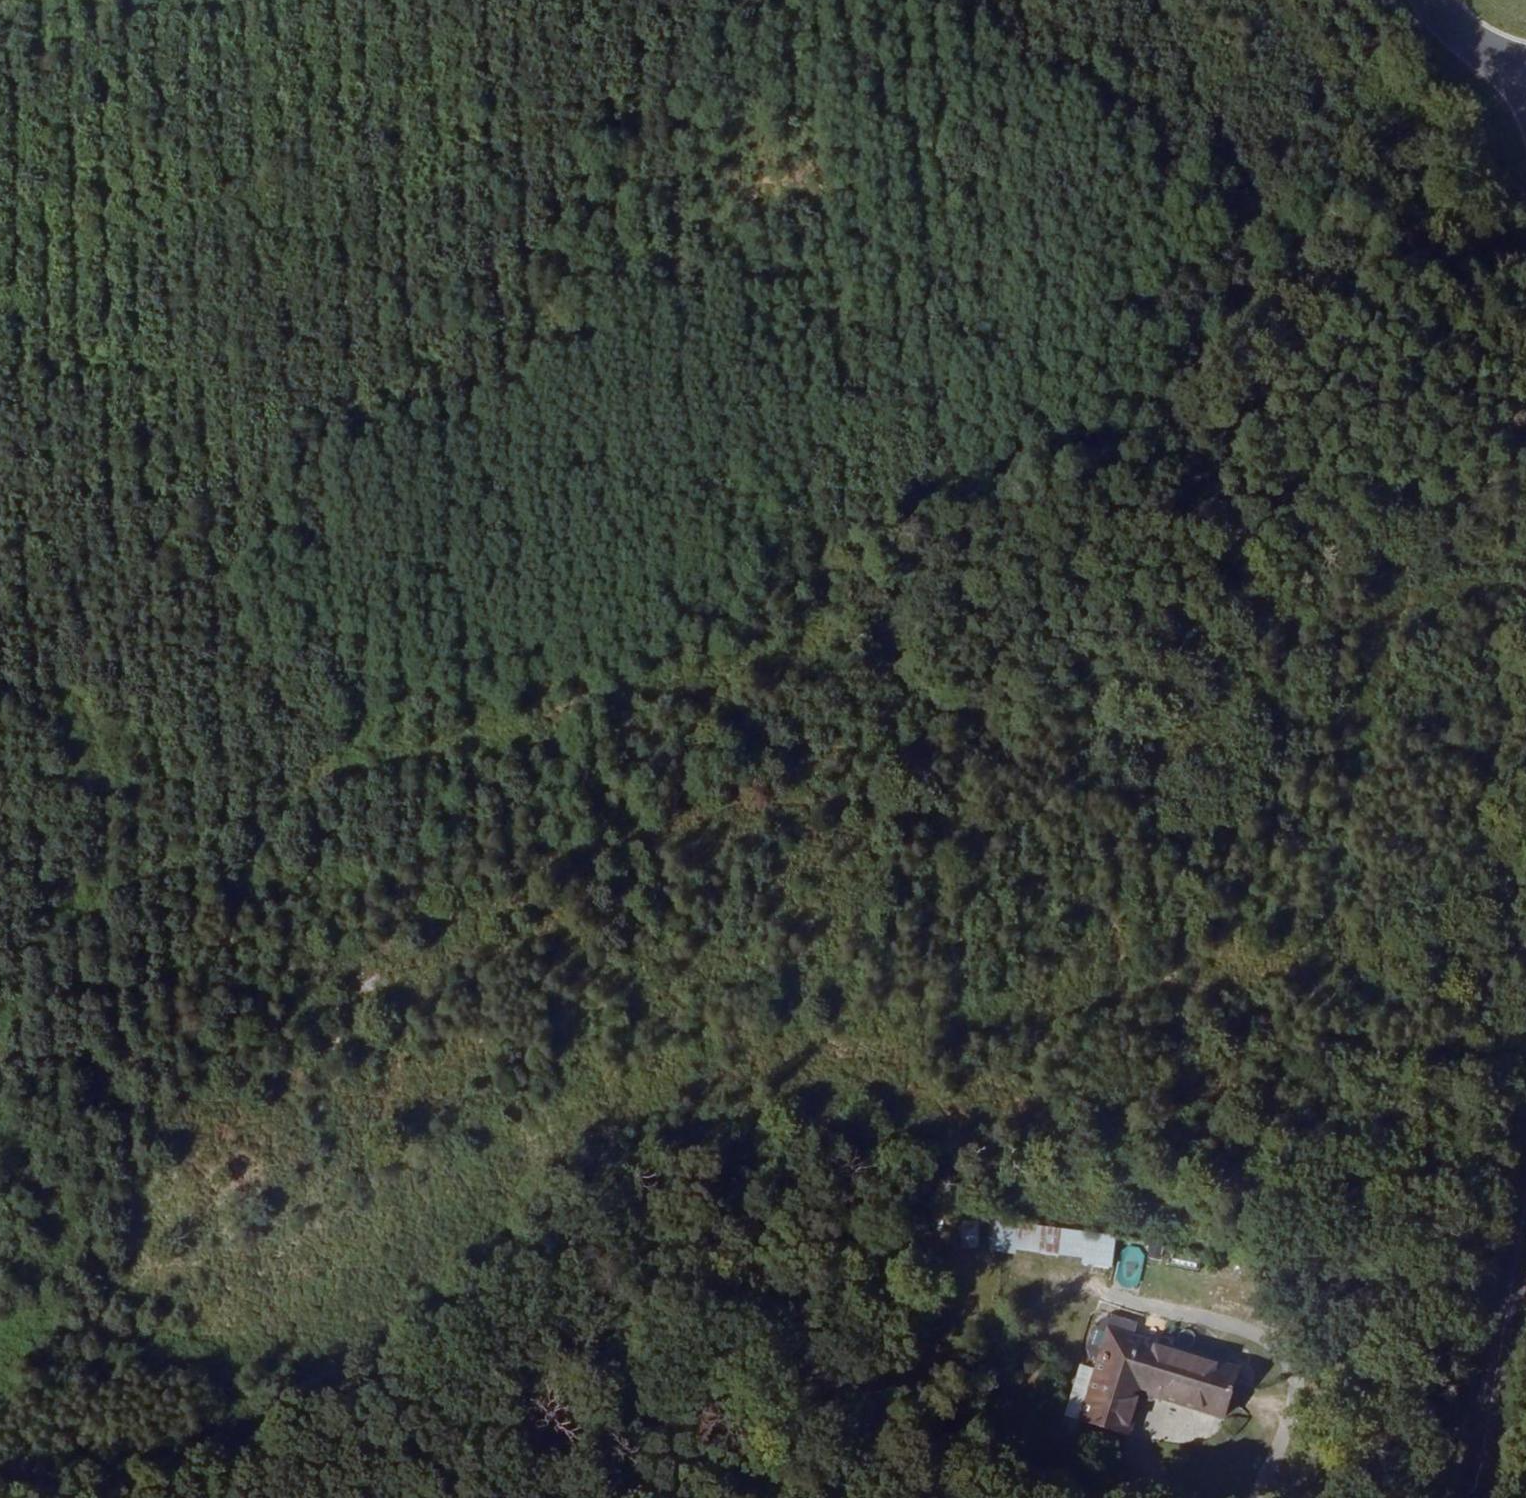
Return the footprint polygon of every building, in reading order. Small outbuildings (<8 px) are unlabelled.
[(961,1221),(960,1248),(979,1249),(980,1221),(961,1221)] [(1113,1263),(1115,1234),(986,1224),(985,1236),(992,1237),(991,1254),(1113,1263)] [(1120,1247),(1118,1279),(1142,1280),(1144,1248),(1120,1247)] [(1149,1405),(1237,1413),(1242,1365),(1131,1354),(1131,1336),(1106,1336),(1106,1349),(1089,1349),(1089,1372),(1095,1381),(1104,1382),(1103,1394),(1096,1447),(1145,1450),(1149,1405)] [(1075,1392),(1071,1444),(1096,1447),(1103,1394),(1075,1392)]
